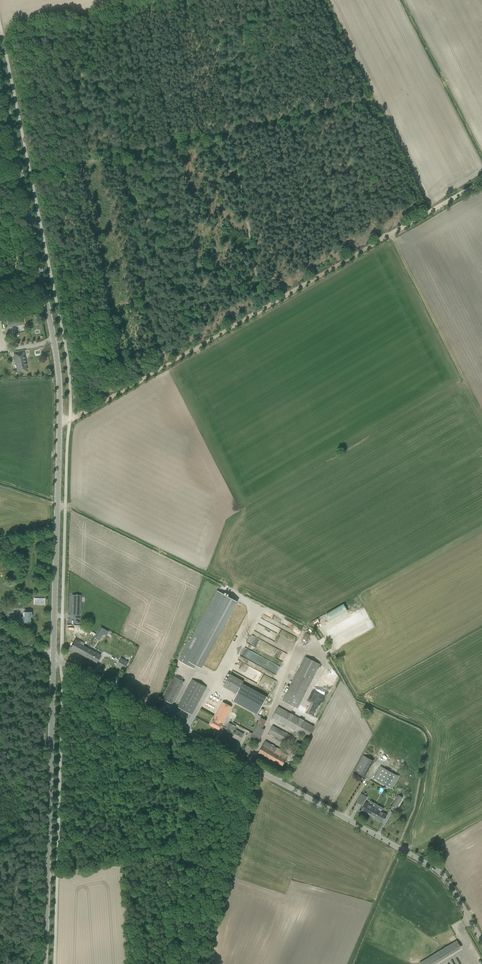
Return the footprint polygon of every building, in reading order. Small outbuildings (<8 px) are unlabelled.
[(21,320),(10,324),(13,331),(24,327),(21,320)] [(26,363),(24,352),(13,354),(17,372),(26,370),(25,363),(26,363)] [(201,668),(238,602),(217,591),(179,661),(194,669),(196,665),(201,668)] [(81,595),(72,595),(72,603),(73,603),(73,610),(79,610),(79,603),(81,603),(81,595)] [(343,604),(326,614),(330,621),(347,611),(343,604)] [(30,624),(30,617),(31,617),(31,612),(24,612),(24,617),(19,617),(17,617),(14,617),(14,615),(9,615),(9,626),(14,626),(14,624),(19,624),(19,625),(22,625),(22,624),(30,624)] [(291,640),(293,635),(260,618),(247,643),(263,651),(267,642),(288,652),(294,641),(291,640)] [(75,627),(83,630),(85,626),(78,622),(75,627)] [(108,631),(101,627),(99,631),(106,635),(108,631)] [(85,638),(91,642),(96,634),(89,631),(85,638)] [(96,634),(91,642),(98,646),(102,638),(96,634)] [(70,648),(84,656),(88,648),(83,645),(84,643),(76,638),(70,648)] [(88,648),(84,656),(96,663),(101,655),(88,648)] [(305,657),(297,673),(283,700),(297,708),(320,664),(305,657)] [(116,665),(124,669),(128,662),(121,658),(116,665)] [(230,674),(223,686),(237,694),(233,701),(257,714),(267,697),(242,683),(243,681),(230,674)] [(174,702),(173,702),(184,681),(174,676),(162,698),(173,705),(174,702)] [(177,707),(192,715),(207,687),(192,679),(177,707)] [(219,730),(231,707),(223,702),(210,725),(219,730)] [(272,719),(307,738),(314,726),(278,707),(272,719)] [(260,718),(255,729),(249,740),(257,744),(264,729),(262,728),(266,721),(260,718)] [(268,733),(288,744),(292,737),(272,726),(268,733)] [(233,737),(240,741),(244,734),(236,730),(233,737)] [(286,758),(288,755),(284,753),(284,754),(282,752),(283,751),(277,748),(274,746),(265,741),(258,753),(282,766),(287,759),(286,758)] [(291,753),(297,756),(302,745),(296,742),(291,753)] [(354,771),(364,777),(373,761),(363,755),(354,771)] [(374,778),(392,788),(398,776),(381,766),(374,778)] [(362,805),(367,797),(361,793),(356,802),(362,805)] [(396,798),(392,805),(396,808),(400,801),(402,798),(398,796),(397,799),(396,798)] [(376,809),(377,808),(366,802),(361,810),(382,822),(387,815),(376,809)] [(420,963),(431,963),(460,946),(457,941),(420,963)]
